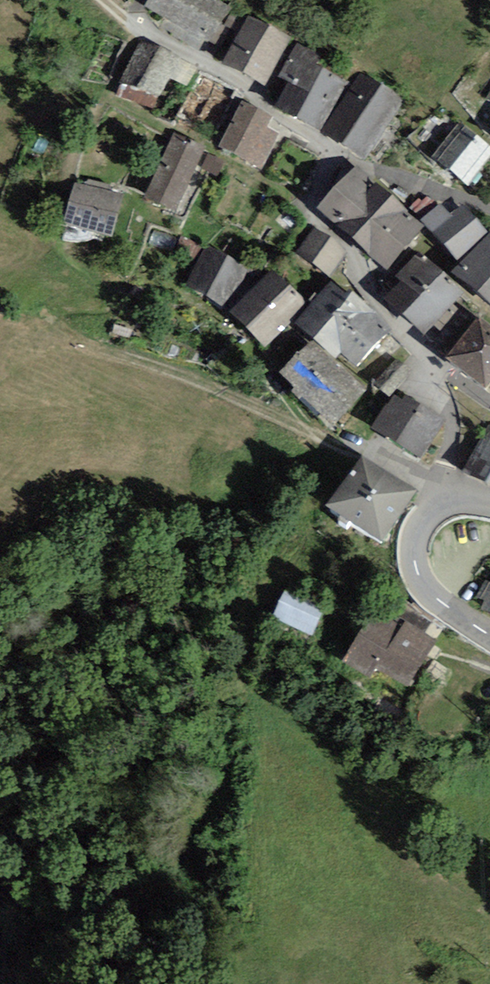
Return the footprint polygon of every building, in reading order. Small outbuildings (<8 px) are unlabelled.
[(144,5),(208,46),(232,9),(218,0),(147,0),(144,5)] [(222,62),(243,73),(269,26),(249,14),(222,62)] [(291,38),(269,26),(243,73),(265,85),(291,38)] [(144,39),(122,79),(155,96),(177,57),(144,39)] [(296,118),(322,68),(314,64),(319,55),(296,43),(278,78),(288,83),(275,107),(296,118)] [(319,130),(344,79),(322,68),(296,118),(319,130)] [(234,89),(200,73),(179,116),(212,132),(234,89)] [(363,75),(327,133),(366,158),(403,100),(363,75)] [(243,101),(219,146),(261,168),(279,134),(266,127),(272,116),(243,101)] [(433,157),(468,185),(489,157),(489,146),(460,122),(433,157)] [(204,147),(174,134),(146,197),(176,210),(204,147)] [(352,238),(391,196),(356,165),(317,207),(352,238)] [(74,182),(63,224),(112,236),(123,194),(74,182)] [(426,228),(391,196),(352,238),(387,270),(426,228)] [(487,232),(463,205),(451,216),(440,203),(421,219),(432,232),(456,259),(487,232)] [(347,252),(313,228),(295,252),(329,276),(347,252)] [(453,272),(489,304),(489,229),(453,272)] [(246,268),(203,248),(185,286),(228,306),(246,268)] [(378,293),(402,315),(439,275),(416,254),(393,277),(378,293)] [(306,306),(271,271),(229,312),(263,347),(306,306)] [(462,297),(439,275),(402,315),(425,337),(462,297)] [(392,327),(350,292),(348,295),(330,280),(316,297),(375,347),(392,327)] [(358,367),(375,347),(316,297),(294,323),(336,359),(341,353),(358,367)] [(446,358),(486,388),(489,383),(489,327),(477,317),(446,358)] [(311,341),(295,354),(351,408),(367,388),(311,341)] [(351,408),(295,354),(280,372),(330,429),(351,408)] [(397,357),(374,384),(389,397),(412,370),(397,357)] [(445,421),(405,395),(402,399),(393,394),(371,428),(419,459),(445,421)] [(488,423),(462,471),(484,482),(489,471),(489,425),(488,423)] [(361,455),(327,506),(381,543),(416,492),(361,455)] [(485,581),(477,598),(484,600),(480,609),(489,612),(489,582),(485,581)] [(272,614),(310,636),(324,612),(286,590),(272,614)] [(436,641),(372,606),(341,662),(369,678),(375,667),(410,686),(436,641)]
